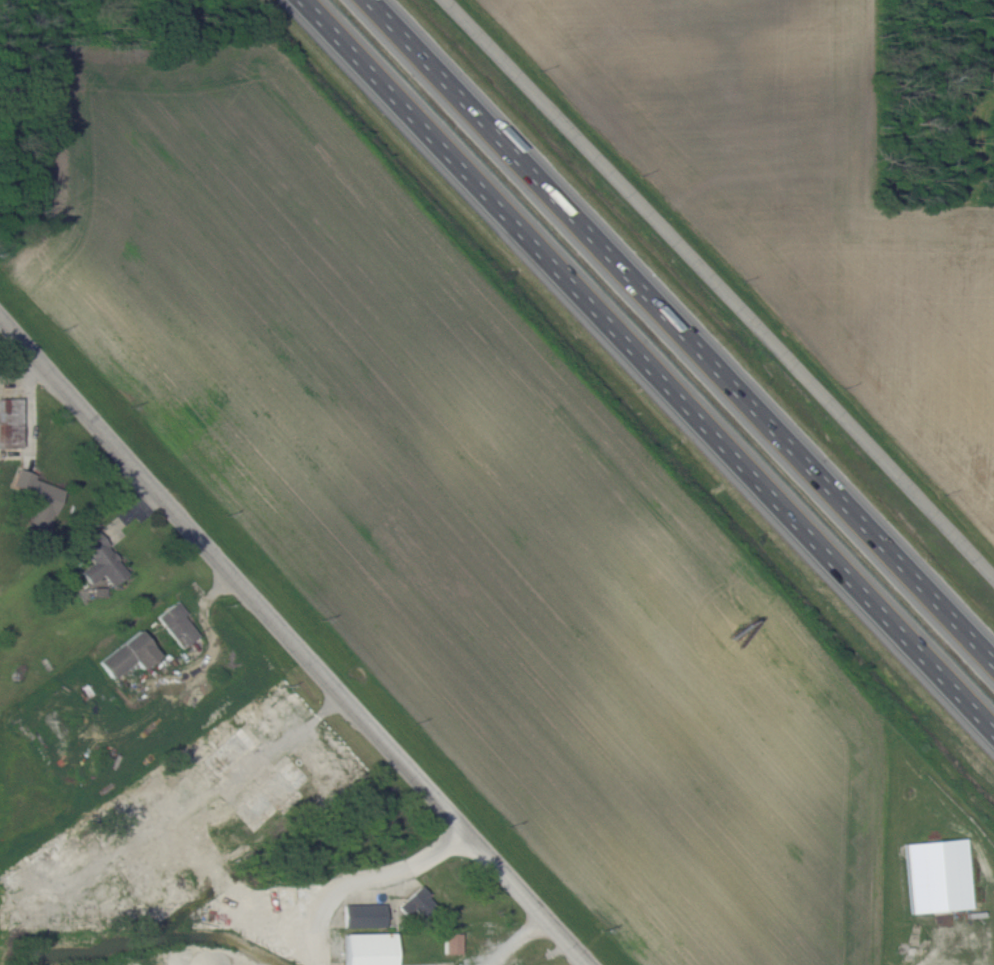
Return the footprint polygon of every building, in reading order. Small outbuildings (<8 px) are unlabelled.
[(20,448),(21,398),(0,398),(0,447),(20,448)] [(27,525),(47,532),(63,487),(17,472),(12,486),(30,493),(27,503),(34,505),(27,525)] [(128,573),(97,531),(80,543),(94,562),(80,572),(89,584),(103,575),(111,586),(128,573)] [(199,636),(177,603),(157,616),(180,649),(199,636)] [(98,662),(112,679),(135,661),(141,669),(159,655),(139,630),(98,662)] [(234,812),(254,832),(310,778),(290,758),(234,812)] [(905,843),(910,914),(971,909),(966,839),(905,843)] [(419,886),(399,907),(412,920),(432,899),(419,886)] [(343,905),(344,927),(385,926),(385,904),(343,905)] [(344,934),(344,964),(394,964),(393,933),(344,934)] [(461,934),(445,933),(444,954),(461,954),(461,934)]
